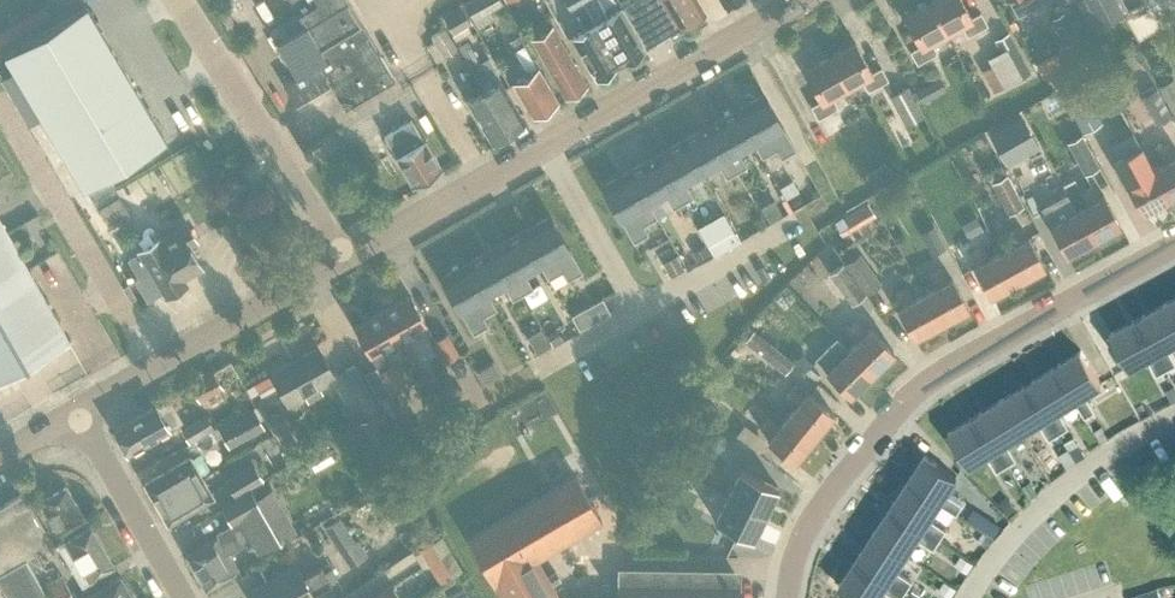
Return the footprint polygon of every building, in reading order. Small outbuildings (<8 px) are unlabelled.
[(272,32),(298,76),(286,84),(299,104),(333,84),(348,107),(396,77),(348,0),(292,0),(301,15),(272,32)] [(473,19),(503,3),(501,0),(470,0),(464,3),(473,19)] [(581,0),(566,0),(571,9),(570,9),(573,14),(575,13),(585,30),(573,37),(596,77),(618,65),(594,24),(581,0)] [(594,24),(618,65),(642,51),(617,9),(605,17),(596,0),(581,0),(594,24)] [(646,45),(681,25),(685,26),(691,22),(692,19),(704,11),(698,0),(619,0),(646,45)] [(946,31),(961,23),(968,35),(988,23),(981,11),(972,16),(963,0),(930,0),(929,1),(946,31)] [(1018,16),(1032,8),(1034,12),(1045,6),(1042,0),(1009,0),(1018,16)] [(1101,25),(1123,13),(1115,0),(1088,0),(1101,25)] [(1143,2),(1150,20),(1169,13),(1164,0),(1149,0),(1143,2)] [(946,31),(929,1),(904,15),(920,45),(911,50),(917,62),(938,51),(931,39),(946,31)] [(475,28),(461,3),(444,14),(458,38),(475,28)] [(166,139),(88,6),(5,55),(16,73),(43,120),(83,188),(166,139)] [(1065,61),(1074,56),(1086,49),(1065,11),(1052,18),(1066,42),(1057,48),(1065,61)] [(585,84),(553,28),(551,26),(531,38),(544,62),(564,96),(585,84)] [(457,48),(444,28),(431,36),(434,42),(426,46),(436,62),(457,48)] [(1009,31),(996,38),(995,39),(1000,49),(988,56),(992,64),(990,66),(989,65),(987,65),(986,65),(985,66),(997,88),(1030,71),(1009,31)] [(521,33),(509,40),(515,50),(524,45),(527,43),(521,33)] [(1142,66),(1150,70),(1160,46),(1140,38),(1134,53),(1146,58),(1142,66)] [(830,56),(847,86),(862,78),(868,90),(888,79),(881,66),(872,71),(855,41),(830,56)] [(533,113),(556,100),(524,45),(515,50),(527,72),(514,80),(533,113)] [(487,58),(480,62),(473,49),(464,54),(472,67),(470,67),(507,128),(522,119),(487,58)] [(847,86),(830,56),(804,70),(821,100),(811,105),(818,117),(838,106),(832,94),(847,86)] [(507,128),(470,67),(462,72),(475,94),(468,98),(491,138),(507,128)] [(2,81),(30,128),(43,120),(16,73),(2,81)] [(939,77),(917,89),(916,90),(923,102),(946,89),(939,77)] [(1174,111),(1174,81),(1173,77),(1160,85),(1174,112),(1174,111)] [(1083,84),(1064,95),(1082,129),(1085,127),(1098,120),(1101,118),(1093,103),(1083,84)] [(923,115),(910,92),(907,85),(889,94),(906,124),(923,115)] [(1157,121),(1171,114),(1156,86),(1142,94),(1157,121)] [(766,92),(735,109),(756,146),(762,156),(775,149),(780,157),(797,148),(766,92)] [(735,109),(709,124),(736,171),(746,165),(740,154),(756,146),(735,109)] [(1020,116),(991,132),(1007,161),(1037,145),(1020,116)] [(414,186),(442,170),(427,144),(425,145),(412,121),(385,136),(414,186)] [(709,124),(683,139),(703,175),(719,166),(725,177),(736,171),(709,124)] [(213,144),(208,136),(202,140),(208,148),(213,144)] [(1085,172),(1099,164),(1084,137),(1070,145),(1085,172)] [(703,175),(683,139),(656,154),(682,201),(693,196),(686,184),(703,175)] [(1153,168),(1169,197),(1174,194),(1174,155),(1168,143),(1158,149),(1164,162),(1153,168)] [(1141,147),(1114,162),(1126,183),(1141,212),(1169,197),(1153,168),(1141,147)] [(656,154),(630,168),(650,205),(666,196),(672,207),(682,201),(656,154)] [(884,166),(866,174),(874,191),(892,182),(884,166)] [(1023,205),(1011,184),(1002,166),(986,174),(1008,214),(1023,205)] [(650,205),(630,168),(600,185),(632,241),(648,233),(643,224),(656,216),(650,205)] [(792,181),(779,189),(786,201),(799,193),(792,181)] [(117,207),(135,201),(129,185),(112,190),(117,207)] [(1089,203),(1077,210),(1093,239),(1120,224),(1105,195),(1099,197),(1093,185),(1082,191),(1089,203)] [(249,215),(274,198),(267,187),(242,204),(249,215)] [(1068,193),(1042,207),(1052,224),(1050,225),(1065,254),(1093,239),(1077,210),(1068,193)] [(770,221),(783,214),(775,200),(763,207),(770,221)] [(551,214),(522,230),(542,265),(549,278),(562,270),(567,279),(583,270),(551,214)] [(71,340),(0,216),(0,381),(71,340)] [(209,220),(211,239),(230,236),(231,242),(242,240),(239,216),(209,220)] [(161,235),(160,233),(136,247),(138,251),(128,257),(139,276),(136,278),(147,298),(162,289),(165,295),(188,282),(185,276),(203,266),(191,245),(198,241),(186,220),(161,235)] [(932,253),(946,246),(934,224),(921,232),(932,253)] [(1013,245),(1001,251),(1017,280),(1044,265),(1028,236),(1023,239),(1017,226),(1006,232),(1013,245)] [(522,230),(496,244),(516,280),(523,292),(533,287),(526,274),(542,265),(522,230)] [(833,243),(845,260),(867,291),(881,281),(858,250),(857,251),(846,234),(833,243)] [(496,244),(470,259),(490,295),(505,286),(512,298),(523,292),(516,280),(496,244)] [(698,259),(710,252),(705,244),(693,251),(698,259)] [(1017,280),(1001,251),(989,258),(982,245),(971,251),(978,264),(973,266),(989,295),(1017,280)] [(664,263),(671,275),(684,268),(677,256),(664,263)] [(470,259),(441,275),(473,332),(488,324),(483,315),(497,307),(490,295),(470,259)] [(851,303),(867,291),(845,260),(829,272),(851,303)] [(937,286),(925,293),(941,321),(968,306),(952,278),(947,280),(940,268),(930,273),(937,286)] [(941,321),(925,293),(913,299),(906,286),(895,292),(902,305),(897,308),(913,336),(941,321)] [(411,294),(383,310),(399,338),(426,322),(411,294)] [(1167,299),(1174,317),(1174,295),(1167,299)] [(611,311),(604,298),(573,315),(581,328),(611,311)] [(1167,299),(1165,300),(1138,315),(1166,368),(1166,367),(1174,363),(1174,359),(1167,344),(1174,339),(1174,317),(1167,299)] [(399,338),(383,310),(355,326),(377,366),(390,359),(383,347),(399,338)] [(1166,368),(1138,315),(1110,330),(1129,364),(1146,355),(1156,373),(1166,368)] [(861,317),(857,321),(848,329),(858,340),(849,349),(872,372),(894,351),(871,327),(861,317)] [(553,344),(563,339),(557,328),(547,333),(553,344)] [(528,336),(537,352),(550,345),(540,329),(528,336)] [(793,363),(770,345),(753,330),(746,339),(785,372),(793,363)] [(446,333),(435,339),(433,340),(444,361),(458,354),(446,333)] [(318,396),(314,388),(335,376),(318,346),(271,373),(288,403),(304,394),(308,401),(318,396)] [(872,372),(849,349),(839,358),(829,348),(820,356),(830,367),(826,371),(849,394),(872,372)] [(1054,364),(1074,397),(1085,415),(1095,409),(1084,391),(1101,381),(1081,348),(1054,364)] [(494,361),(478,370),(485,383),(501,374),(494,361)] [(382,407),(363,372),(358,363),(342,372),(356,397),(358,396),(368,415),(382,407)] [(392,364),(380,371),(379,371),(376,366),(364,372),(380,399),(404,385),(392,364)] [(1058,407),(1074,397),(1054,364),(1028,380),(1059,431),(1069,425),(1058,407)] [(214,371),(191,385),(200,400),(223,386),(223,385),(214,371)] [(1001,396),(1022,429),(1038,419),(1049,437),(1059,431),(1028,380),(1001,396)] [(442,398),(455,405),(463,389),(450,383),(442,398)] [(788,415),(813,436),(833,412),(808,391),(804,395),(793,386),(785,396),(796,405),(788,415)] [(407,415),(395,392),(381,399),(394,422),(407,415)] [(1005,439),(1022,429),(1001,396),(975,413),(1007,463),(1016,457),(1005,439)] [(170,428),(183,421),(169,397),(114,429),(128,453),(170,429),(170,428)] [(369,438),(393,425),(384,407),(360,421),(369,438)] [(264,428),(254,409),(219,428),(229,447),(264,428)] [(267,420),(274,433),(290,424),(282,411),(267,420)] [(1007,463),(975,413),(948,429),(969,462),(986,451),(997,469),(1006,463),(1007,463)] [(190,441),(214,427),(206,414),(183,428),(190,441)] [(813,436),(788,415),(779,426),(768,417),(760,426),(772,435),(768,440),(794,460),(813,436)] [(1101,440),(1108,436),(1101,424),(1094,428),(1101,440)] [(728,457),(737,443),(720,433),(711,447),(728,457)] [(1067,465),(1076,459),(1068,446),(1059,452),(1067,465)] [(669,475),(678,458),(665,452),(657,469),(669,475)] [(907,479),(907,480),(939,500),(956,512),(963,502),(945,491),(956,473),(924,453),(907,479)] [(190,458),(182,462),(178,465),(177,464),(145,483),(157,502),(200,477),(190,458)] [(235,496),(248,488),(263,479),(253,463),(225,480),(235,496)] [(727,493),(765,512),(777,487),(739,468),(727,493)] [(559,597),(536,557),(602,519),(576,475),(468,538),(493,582),(494,581),(504,597),(557,597),(559,597)] [(410,476),(397,484),(407,498),(419,490),(410,476)] [(1030,476),(1021,482),(1029,495),(1038,489),(1030,476)] [(200,477),(157,502),(168,522),(200,504),(212,497),(200,477)] [(891,505),(940,537),(946,528),(928,517),(939,500),(907,480),(891,505)] [(32,569),(45,562),(38,549),(58,538),(62,535),(60,532),(85,517),(67,486),(42,500),(42,501),(34,506),(25,491),(24,491),(23,491),(24,491),(6,502),(6,501),(5,502),(5,503),(0,506),(0,581),(10,597),(73,597),(74,597),(62,576),(42,587),(32,569)] [(223,507),(232,523),(216,532),(219,536),(186,554),(206,588),(239,569),(229,552),(250,540),(257,554),(297,531),(272,488),(254,498),(250,491),(248,488),(235,496),(237,499),(223,507)] [(1005,491),(995,500),(1007,512),(1017,502),(1005,491)] [(752,537),(765,512),(727,493),(714,518),(752,537)] [(874,531),(906,551),(916,535),(933,547),(940,537),(891,505),(874,531)] [(324,526),(349,566),(369,554),(358,538),(355,540),(340,516),(324,526)] [(114,566),(91,527),(59,546),(83,585),(114,566)] [(858,557),(906,588),(912,579),(895,568),(906,551),(874,531),(858,557)] [(463,569),(442,535),(420,548),(441,583),(463,569)] [(961,550),(954,560),(967,569),(974,559),(961,550)] [(906,588),(858,557),(840,584),(862,597),(875,597),(882,587),(899,597),(900,597),(906,588)] [(332,583),(321,565),(304,575),(297,564),(247,593),(250,597),(311,597),(315,596),(314,594),(332,583)] [(741,568),(618,567),(618,597),(740,597),(741,568)] [(120,575),(91,594),(94,597),(134,597),(120,575)] [(944,576),(938,586),(950,594),(957,584),(944,576)] [(370,597),(403,597),(393,583),(370,597)] [(1158,586),(1130,595),(1131,597),(1162,597),(1158,586)]
